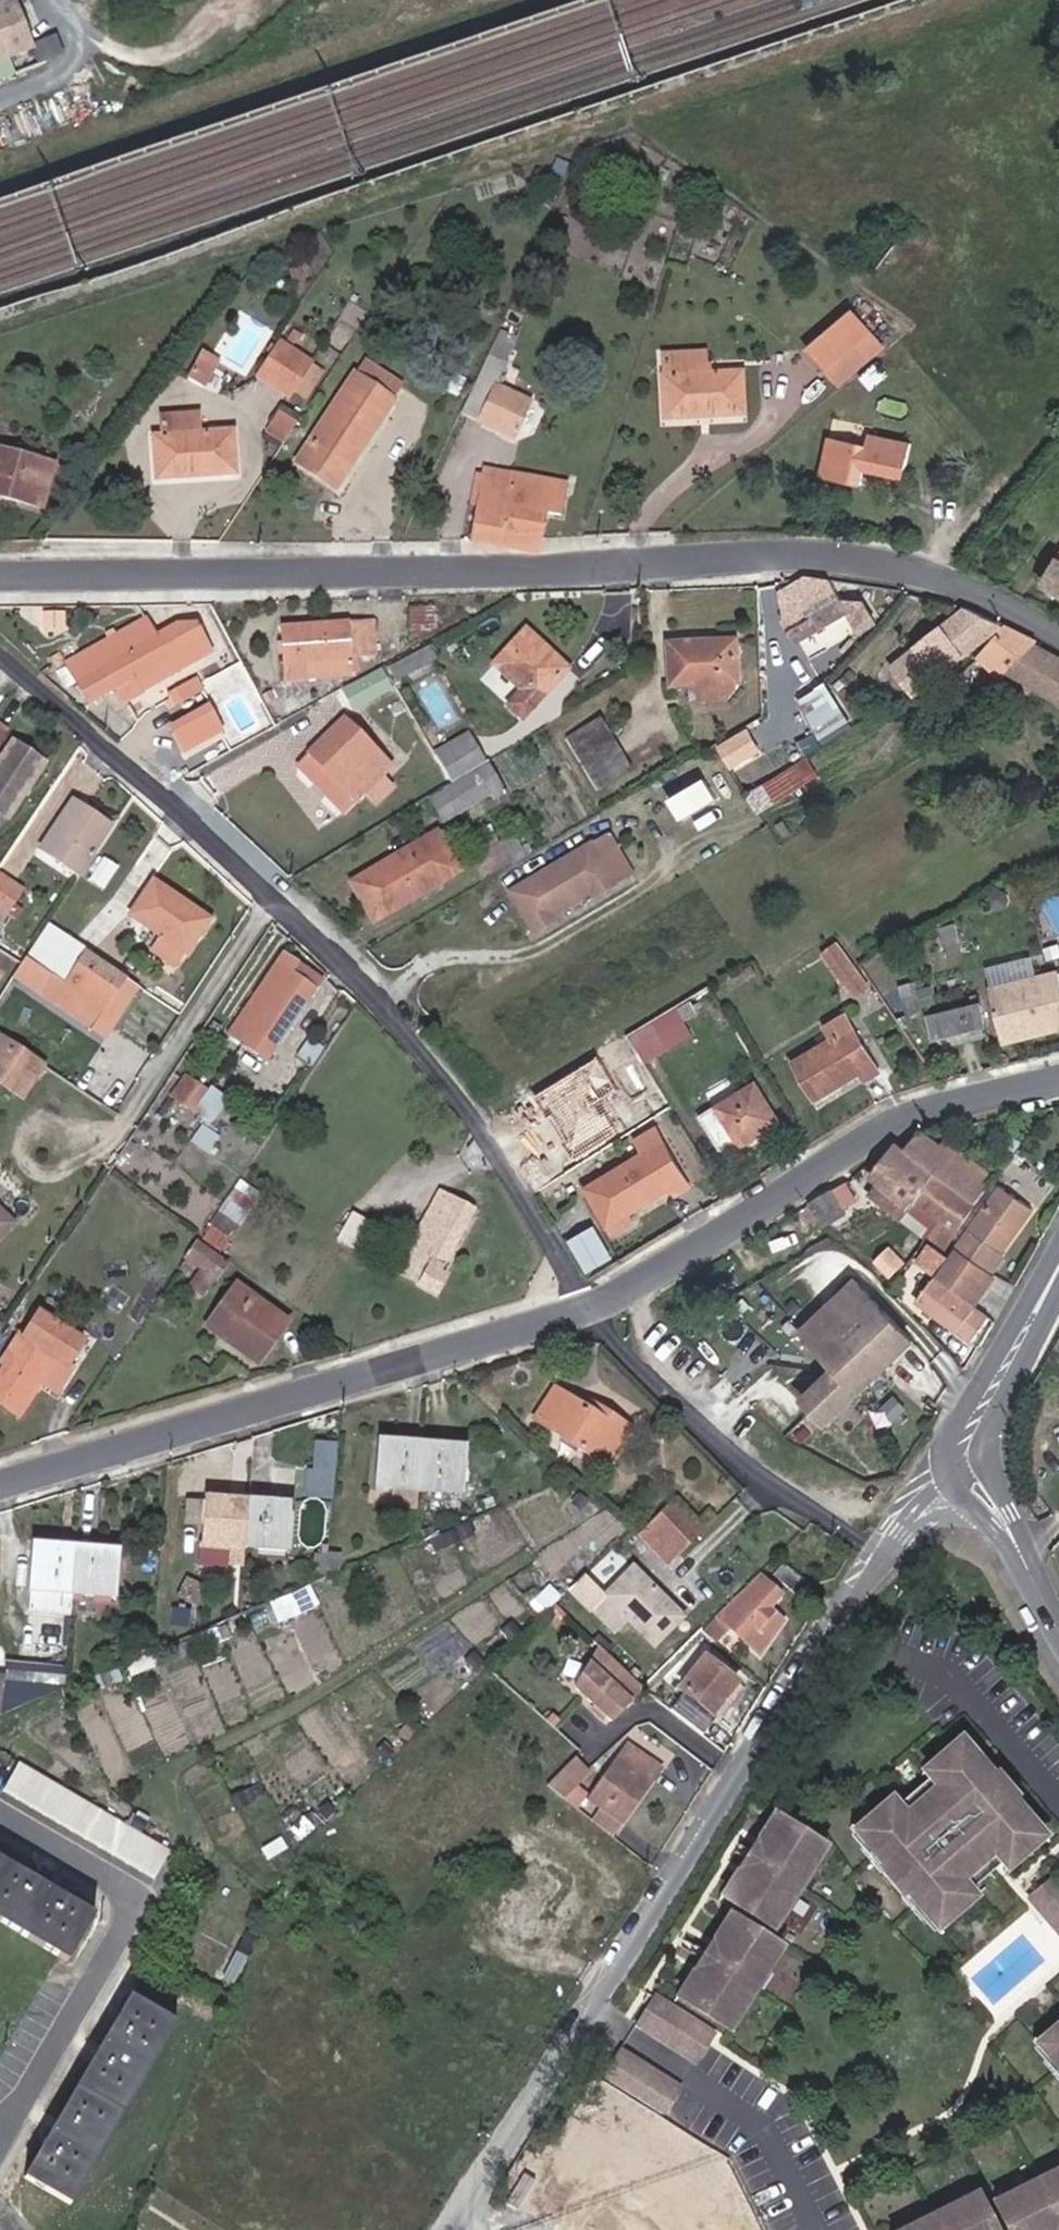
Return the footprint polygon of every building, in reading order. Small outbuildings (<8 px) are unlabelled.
[(37,36),(21,0),(0,0),(0,53),(37,36)] [(44,51),(59,45),(56,37),(41,43),(44,51)] [(35,61),(29,48),(0,59),(0,75),(35,61)] [(632,203),(622,200),(617,211),(628,215),(632,203)] [(927,241),(912,230),(894,253),(909,265),(927,241)] [(853,315),(811,351),(827,371),(870,335),(853,315)] [(499,333),(489,355),(503,361),(513,339),(499,333)] [(281,345),(259,377),(286,395),(307,363),(281,345)] [(705,352),(661,355),(662,380),(701,378),(707,377),(705,352)] [(200,393),(214,365),(200,358),(186,386),(200,393)] [(364,362),(354,378),(393,403),(403,387),(364,362)] [(701,378),(661,380),(664,420),(742,416),(740,375),(707,377),(701,378)] [(393,403),(354,378),(297,465),(336,490),(393,403)] [(509,438),(527,403),(497,388),(479,423),(509,438)] [(266,432),(283,441),(295,419),(279,410),(266,432)] [(157,483),(234,478),(231,436),(195,438),(194,415),(159,418),(161,440),(154,441),(157,483)] [(864,471),(903,479),(911,443),(872,434),(869,448),(829,439),(821,477),(861,484),(864,471)] [(51,468),(0,454),(0,497),(39,508),(51,468)] [(563,485),(483,471),(482,476),(476,508),(470,542),(536,553),(542,515),(558,518),(563,485)] [(476,508),(482,476),(475,475),(470,507),(476,508)] [(1058,591),(1058,557),(1044,583),(1058,591)] [(848,615),(860,635),(877,624),(865,603),(840,600),(828,580),(808,578),(780,595),(786,623),(798,644),(848,615)] [(417,609),(417,640),(439,630),(439,608),(417,609)] [(1005,627),(966,609),(894,665),(897,669),(915,692),(917,696),(1005,627)] [(63,657),(52,663),(85,707),(113,692),(133,680),(141,693),(212,655),(197,628),(177,629),(156,641),(146,622),(117,638),(110,642),(67,666),(63,657)] [(297,637),(283,638),(286,682),(352,678),(351,659),(375,658),(374,630),(349,631),(348,627),(297,630),(297,637)] [(1011,675),(1036,644),(1007,627),(982,657),(1004,678),(1009,674),(1011,675)] [(282,631),(283,638),(297,637),(297,630),(282,631)] [(117,638),(114,631),(106,635),(110,642),(117,638)] [(566,671),(523,633),(492,668),(521,693),(507,709),(522,721),(566,671)] [(736,640),(672,643),(674,686),(693,685),(693,701),(739,699),(736,640)] [(1036,644),(1011,675),(1020,679),(1057,699),(1058,702),(1058,657),(1036,644)] [(434,648),(397,668),(402,678),(439,658),(434,648)] [(85,707),(54,666),(43,678),(79,710),(85,707)] [(191,678),(197,689),(212,682),(204,666),(189,674),(191,678)] [(915,692),(897,669),(878,683),(896,706),(915,692)] [(392,684),(384,671),(342,693),(350,706),(392,684)] [(170,693),(174,701),(197,689),(191,678),(168,689),(170,693)] [(141,693),(133,680),(113,692),(120,705),(141,693)] [(272,702),(279,699),(275,691),(268,695),(272,702)] [(832,691),(806,705),(823,736),(849,722),(832,691)] [(163,696),(167,705),(174,701),(170,693),(163,696)] [(202,699),(161,728),(182,756),(222,727),(202,699)] [(600,721),(566,742),(597,793),(631,773),(600,721)] [(14,732),(0,723),(0,754),(14,732)] [(343,723),(308,757),(356,804),(366,793),(376,804),(390,789),(379,779),(388,771),(343,723)] [(732,768),(763,748),(748,725),(717,745),(732,768)] [(434,755),(452,786),(485,765),(468,736),(434,755)] [(47,767),(15,747),(0,770),(0,815),(11,822),(47,767)] [(746,794),(761,816),(820,778),(806,757),(746,794)] [(488,769),(432,803),(444,822),(490,795),(494,802),(505,795),(488,769)] [(697,811),(723,796),(712,777),(686,791),(697,811)] [(82,878),(113,831),(73,803),(41,852),(82,878)] [(458,875),(435,836),(351,885),(373,924),(458,875)] [(611,837),(591,849),(613,888),(633,877),(611,837)] [(591,849),(509,895),(532,934),(554,921),(552,918),(590,896),(592,900),(613,888),(591,849)] [(0,878),(0,920),(7,925),(28,894),(1,876),(0,878)] [(209,921),(154,883),(130,918),(160,939),(152,952),(175,968),(183,955),(185,957),(209,921)] [(966,952),(960,924),(944,929),(951,956),(966,952)] [(37,967),(58,935),(48,928),(27,960),(37,967)] [(53,977),(61,983),(83,951),(58,935),(37,967),(53,977)] [(87,954),(65,986),(61,983),(53,977),(40,996),(91,1030),(125,978),(87,954)] [(322,982),(283,956),(230,1036),(268,1062),(322,982)] [(849,959),(834,969),(855,1001),(870,991),(849,959)] [(53,977),(37,967),(24,985),(40,996),(53,977)] [(993,990),(1006,1043),(1034,1036),(1032,1029),(1037,1028),(1044,1033),(1058,1030),(1058,974),(993,990)] [(689,1005),(679,1012),(685,1023),(696,1016),(689,1005)] [(987,1024),(981,1005),(933,1018),(938,1037),(987,1024)] [(679,1012),(676,1008),(657,1019),(666,1034),(685,1023),(679,1012)] [(20,1026),(0,1013),(0,1040),(1,1039),(8,1043),(20,1026)] [(883,1071),(849,1014),(828,1026),(836,1040),(798,1061),(820,1099),(864,1072),(869,1080),(883,1071)] [(669,1049),(653,1022),(629,1036),(645,1064),(669,1049)] [(635,1056),(625,1038),(606,1050),(574,1070),(584,1088),(635,1056)] [(0,1040),(0,1074),(16,1050),(17,1048),(1,1039),(0,1040)] [(0,1074),(0,1082),(22,1096),(41,1065),(17,1048),(16,1050),(0,1074)] [(206,1090),(186,1076),(172,1096),(192,1109),(206,1090)] [(756,1084),(703,1116),(726,1156),(781,1123),(756,1084)] [(241,1109),(229,1100),(218,1114),(230,1123),(241,1109)] [(577,1200),(525,1112),(506,1123),(558,1211),(577,1200)] [(692,1188),(655,1129),(637,1140),(645,1154),(586,1189),(615,1235),(634,1224),(629,1215),(672,1189),(677,1198),(692,1188)] [(941,1149),(921,1134),(909,1150),(981,1203),(996,1183),(997,1181),(946,1142),(941,1149)] [(946,1250),(981,1203),(909,1150),(898,1142),(872,1177),(877,1181),(871,1189),(906,1216),(913,1205),(918,1197),(943,1217),(938,1224),(929,1238),(946,1250)] [(260,1202),(241,1189),(209,1237),(228,1249),(260,1202)] [(835,1189),(804,1208),(820,1232),(851,1212),(835,1189)] [(473,1211),(439,1194),(408,1251),(431,1263),(420,1284),(437,1293),(446,1275),(441,1272),(473,1211)] [(943,1217),(918,1197),(913,1205),(938,1224),(943,1217)] [(988,1208),(981,1203),(946,1250),(953,1255),(988,1208)] [(973,1341),(991,1316),(1009,1290),(995,1280),(1000,1274),(996,1272),(1012,1252),(1011,1251),(1023,1233),(988,1208),(953,1255),(956,1257),(952,1262),(920,1303),(973,1341)] [(12,1225),(0,1214),(0,1237),(12,1225)] [(384,1230),(359,1215),(346,1237),(371,1252),(384,1230)] [(589,1271),(612,1258),(595,1230),(573,1243),(589,1271)] [(228,1264),(197,1242),(185,1260),(203,1272),(216,1281),(228,1264)] [(919,1262),(939,1277),(952,1262),(932,1245),(919,1262)] [(206,1296),(216,1281),(203,1272),(192,1287),(206,1296)] [(850,1281),(798,1334),(834,1370),(805,1400),(830,1425),(912,1342),(850,1281)] [(288,1321),(236,1285),(205,1329),(257,1365),(288,1321)] [(173,1297),(167,1294),(163,1300),(168,1304),(173,1297)] [(52,1309),(34,1297),(27,1308),(38,1315),(38,1314),(46,1319),(52,1309)] [(5,1357),(11,1360),(0,1378),(0,1405),(18,1416),(55,1358),(66,1366),(82,1342),(46,1319),(38,1314),(38,1315),(23,1338),(19,1335),(5,1357)] [(606,1467),(630,1430),(589,1404),(584,1410),(553,1391),(534,1420),(606,1467)] [(306,1496),(333,1498),(337,1440),(310,1438),(306,1496)] [(379,1442),(378,1451),(405,1453),(405,1444),(379,1442)] [(390,1512),(417,1514),(418,1492),(422,1446),(405,1444),(405,1453),(378,1451),(375,1489),(392,1491),(390,1512)] [(441,1447),(422,1446),(418,1492),(461,1495),(464,1457),(441,1455),(441,1447)] [(441,1455),(464,1457),(465,1448),(441,1447),(441,1455)] [(232,1510),(233,1501),(207,1499),(207,1507),(232,1510)] [(687,1548),(707,1529),(677,1500),(657,1519),(687,1548)] [(204,1546),(246,1549),(249,1503),(233,1501),(232,1510),(207,1507),(204,1546)] [(207,1507),(207,1504),(189,1503),(187,1525),(205,1527),(207,1507)] [(249,1503),(246,1549),(288,1552),(291,1514),(268,1512),(268,1504),(249,1503)] [(292,1506),(268,1504),(268,1512),(291,1514),(292,1506)] [(657,1519),(637,1537),(669,1568),(687,1548),(657,1519)] [(34,1545),(34,1553),(58,1556),(59,1548),(34,1545)] [(28,1614),(71,1617),(72,1597),(76,1550),(59,1548),(58,1556),(34,1553),(28,1614)] [(96,1551),(76,1550),(72,1597),(114,1600),(117,1560),(96,1559),(96,1551)] [(96,1559),(117,1560),(118,1553),(96,1551),(96,1559)] [(802,1604),(816,1586),(787,1564),(774,1584),(802,1604)] [(591,1610),(609,1627),(651,1586),(633,1568),(591,1610)] [(703,1634),(712,1642),(726,1629),(755,1651),(784,1622),(771,1609),(782,1596),(761,1576),(703,1634)] [(651,1586),(609,1627),(615,1632),(627,1620),(653,1647),(682,1618),(651,1586)] [(642,1689),(609,1656),(578,1687),(611,1720),(642,1689)] [(721,1696),(734,1678),(705,1656),(677,1691),(713,1718),(726,1701),(721,1696)] [(740,1682),(734,1678),(721,1696),(726,1701),(740,1682)] [(870,1851),(889,1874),(898,1866),(921,1895),(917,1898),(929,1912),(966,1880),(952,1864),(985,1836),(999,1853),(1036,1821),(1024,1807),(1020,1811),(996,1782),(1004,1776),(984,1752),(976,1760),(953,1732),(957,1728),(944,1714),(908,1746),(922,1762),(889,1790),(875,1774),(838,1805),(850,1819),(854,1816),(878,1844),(870,1851)] [(957,1728),(953,1732),(976,1760),(984,1752),(961,1725),(957,1728)] [(622,1825),(660,1771),(627,1747),(589,1801),(602,1810),(622,1825)] [(548,1787),(577,1810),(585,1802),(574,1791),(589,1776),(573,1761),(548,1787)] [(172,1853),(22,1763),(5,1790),(155,1879),(172,1853)] [(1028,1803),(1004,1776),(996,1782),(1020,1811),(1024,1807),(1028,1803)] [(622,1825),(602,1810),(593,1824),(612,1839),(622,1825)] [(878,1844),(854,1816),(846,1823),(870,1851),(878,1844)] [(833,1871),(779,1833),(725,1910),(779,1948),(833,1871)] [(542,1911),(564,1879),(533,1859),(512,1892),(526,1901),(505,1933),(534,1952),(555,1919),(542,1911)] [(0,1861),(0,1920),(69,1960),(95,1917),(0,1861)] [(921,1895),(898,1866),(889,1874),(913,1902),(917,1898),(921,1895)] [(1049,1869),(1028,1887),(1058,1923),(1058,1881),(1049,1869)] [(785,1970),(731,1932),(677,2009),(731,2047),(785,1970)] [(72,2207),(177,2025),(131,1997),(25,2180),(72,2207)] [(712,2051),(658,2013),(643,2036),(697,2074),(712,2051)] [(1038,2039),(1049,2053),(1053,2050),(1058,2056),(1058,2021),(1038,2039)] [(1053,2050),(1049,2053),(1045,2056),(1058,2072),(1058,2056),(1053,2050)] [(627,2058),(611,2080),(666,2118),(681,2096),(627,2058)] [(979,2228),(980,2229),(1058,2229),(1058,2193),(979,2228)] [(956,2212),(914,2229),(965,2229),(956,2212)]
